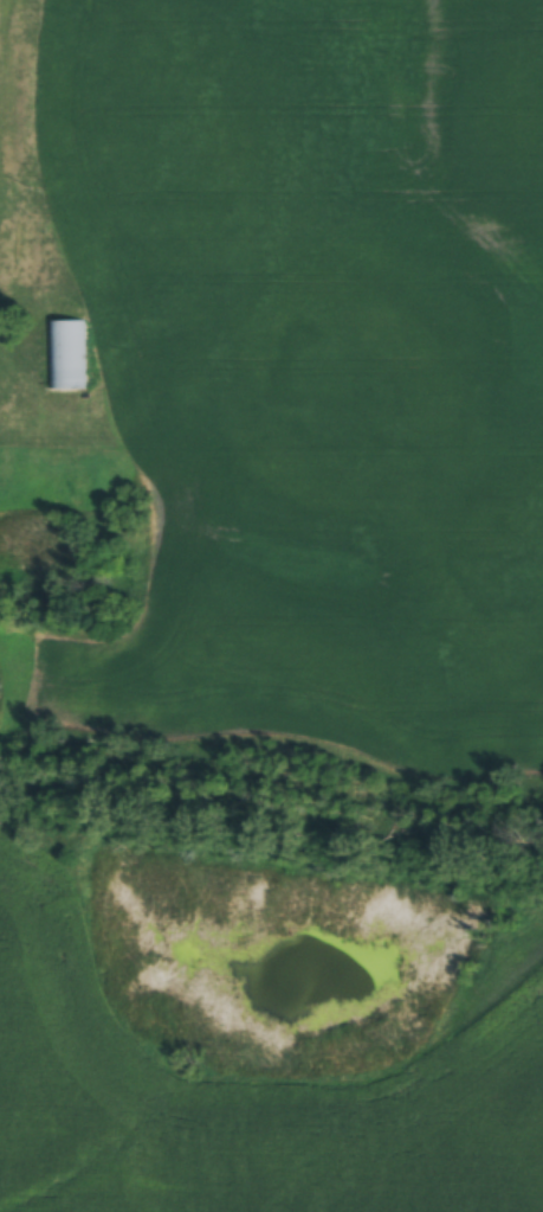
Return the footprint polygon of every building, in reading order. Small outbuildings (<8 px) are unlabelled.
[(50,392),(86,392),(86,323),(50,323),(50,392)]
